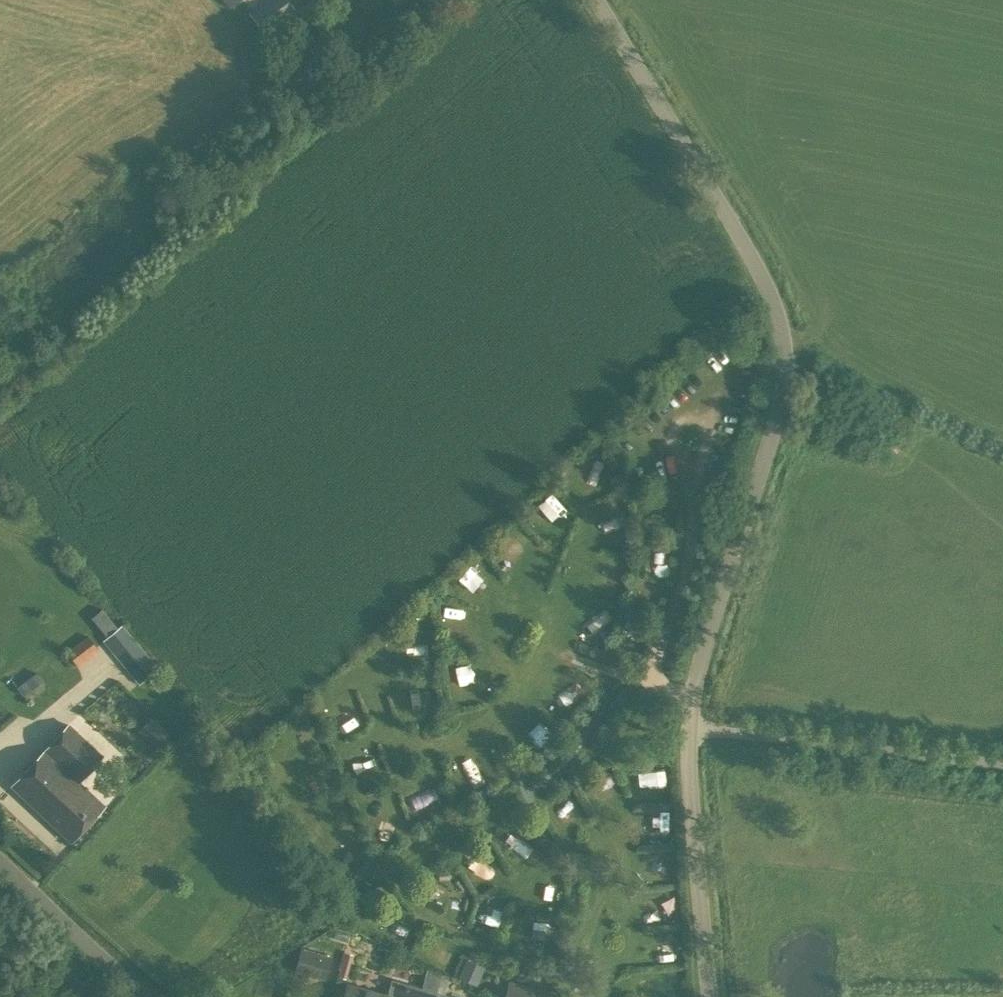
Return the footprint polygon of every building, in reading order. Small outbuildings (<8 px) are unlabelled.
[(296,11),(286,0),(264,0),(249,12),(267,36),(296,11)] [(160,666),(124,623),(104,639),(141,683),(160,666)] [(66,651),(78,666),(99,650),(88,635),(66,651)] [(37,673),(18,688),(29,701),(47,687),(37,673)] [(146,726),(161,741),(168,734),(152,719),(146,726)] [(67,725),(11,785),(71,841),(103,806),(78,782),(101,756),(67,725)] [(587,868),(587,883),(598,883),(598,868),(587,868)] [(294,971),(324,980),(332,956),(301,947),(294,971)] [(338,978),(346,980),(353,955),(343,952),(338,969),(340,970),(338,978)] [(475,984),(483,967),(467,960),(460,977),(475,984)] [(441,977),(427,970),(422,987),(437,991),(441,977)] [(410,984),(391,979),(386,996),(347,985),(343,996),(406,996),(410,984)] [(504,996),(560,996),(560,995),(508,980),(504,996)] [(422,987),(410,984),(406,996),(435,996),(437,991),(422,987)]
